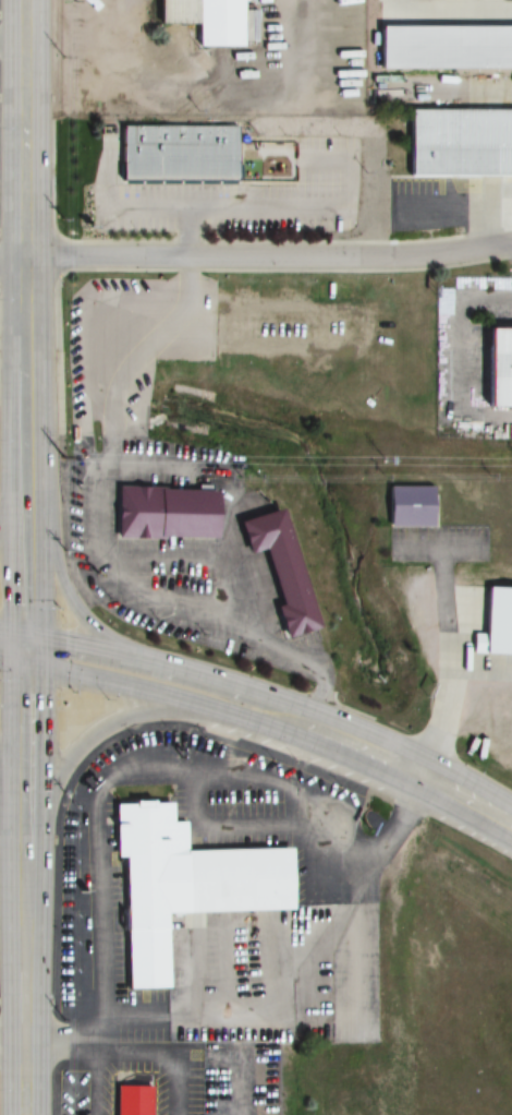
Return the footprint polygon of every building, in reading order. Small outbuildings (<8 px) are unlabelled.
[(194,47),(240,47),(240,0),(194,0),(194,47)] [(377,27),(377,70),(511,71),(511,28),(377,27)] [(406,110),(405,177),(511,177),(511,111),(406,110)] [(120,129),(235,129),(235,183),(120,183),(120,129)] [(482,410),(511,409),(511,330),(482,330),(482,410)] [(385,528),(431,528),(431,488),(385,488),(385,528)] [(115,489),(212,492),(210,538),(114,536),(115,489)] [(234,523),(277,509),(316,632),(281,643),(271,610),(277,608),(258,550),(244,554),(234,523)] [(484,588),(482,635),(471,634),(470,656),(511,657),(511,589),(484,588)] [(121,800),(180,799),(181,825),(194,825),(194,852),(301,850),(302,912),(176,914),(178,988),(135,988),(132,859),(123,859),(121,800)] [(160,1084),(160,1114),(128,1114),(129,1083),(160,1084)]
